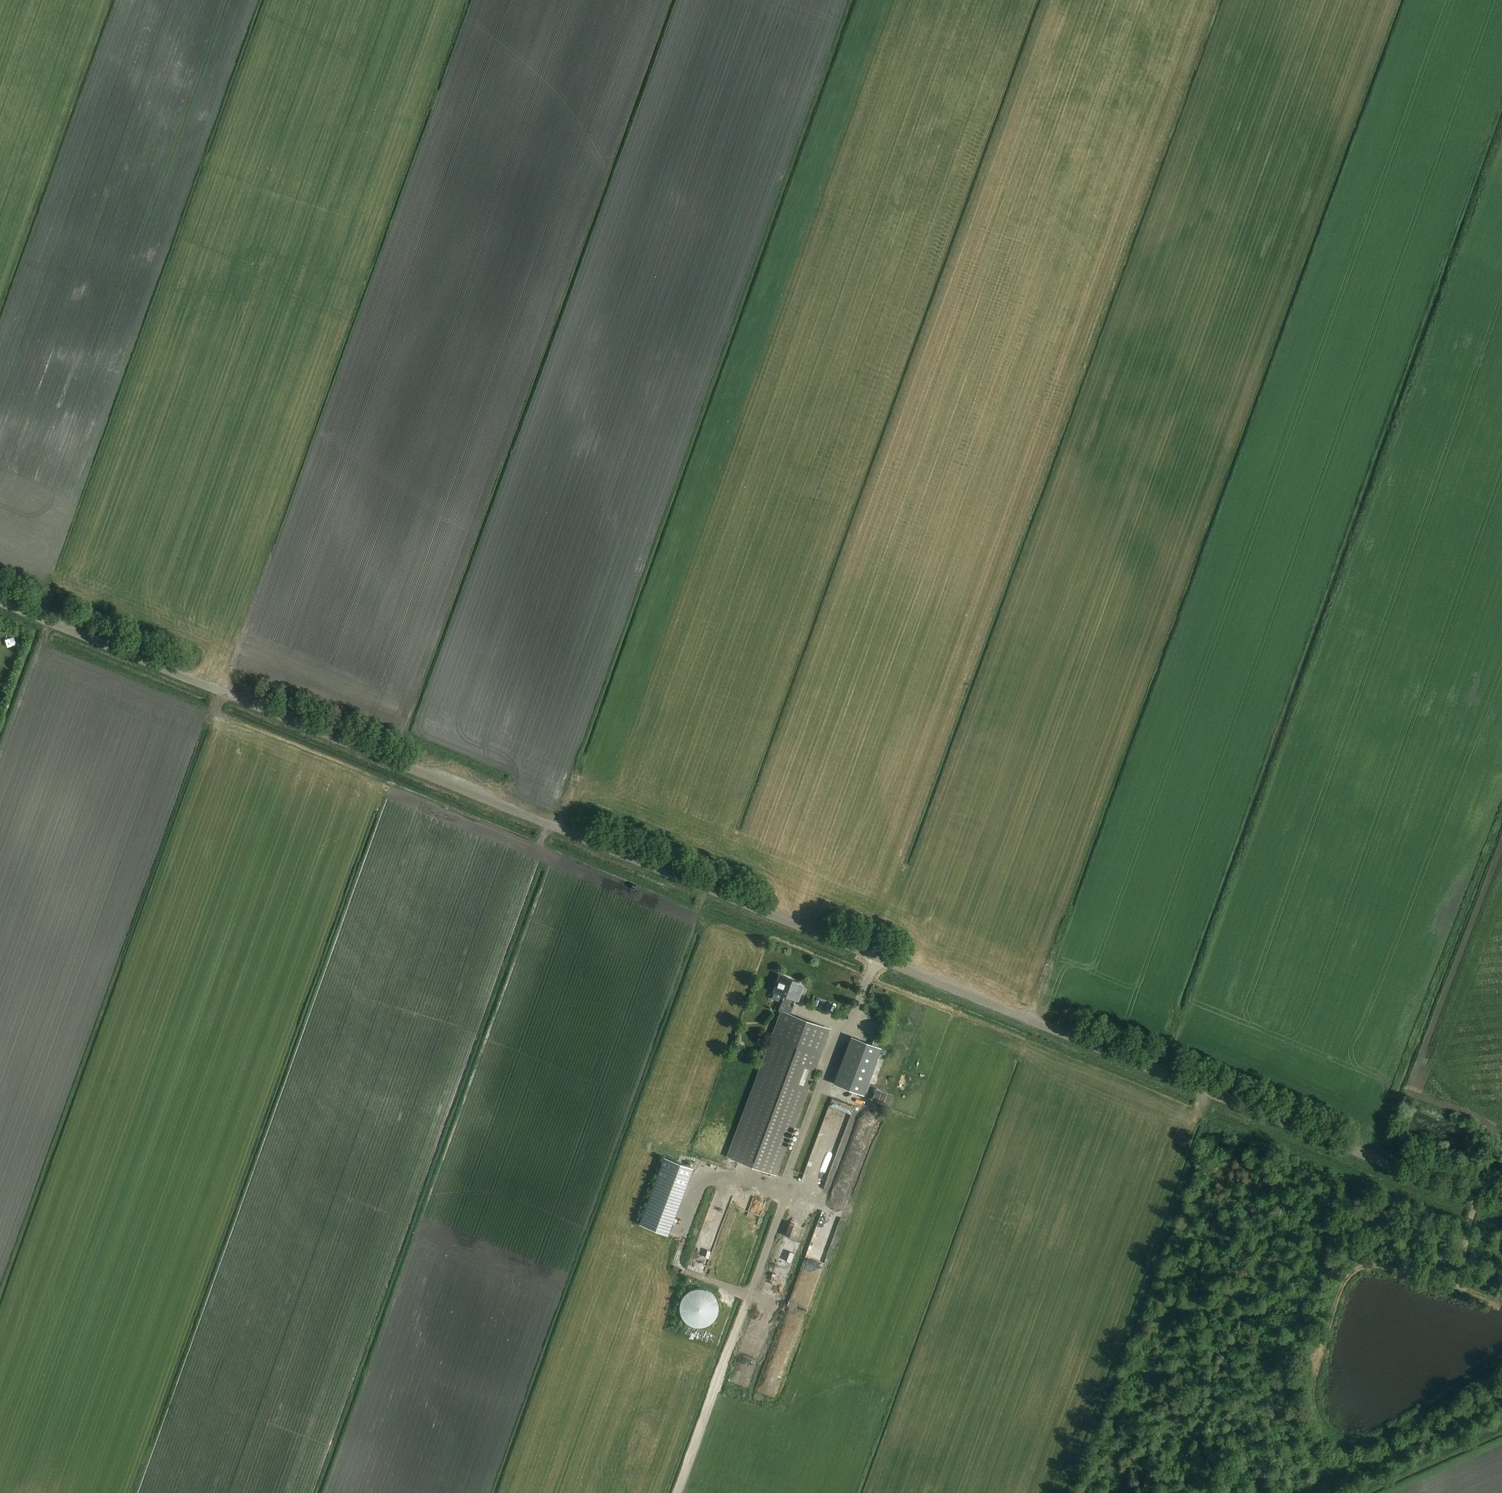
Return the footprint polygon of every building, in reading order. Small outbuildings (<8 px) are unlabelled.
[(729,1156),(775,1173),(807,1088),(808,1089),(819,1059),(818,1058),(828,1029),(790,1015),(795,1000),(797,1000),(802,987),(797,985),(798,982),(780,975),(774,992),(784,996),(778,1011),(783,1013),(729,1156)] [(834,1084),(863,1094),(880,1048),(852,1037),(834,1084)] [(827,1106),(805,1182),(827,1189),(849,1112),(827,1106)] [(852,1136),(848,1151),(861,1155),(865,1140),(852,1136)] [(794,1173),(802,1175),(804,1169),(796,1167),(794,1173)] [(750,1214),(759,1216),(762,1201),(753,1199),(750,1214)] [(713,1295),(706,1290),(698,1288),(689,1291),(683,1296),(680,1304),(680,1313),(684,1320),(691,1325),(700,1327),(708,1324),(715,1319),(718,1311),(717,1302),(713,1295)]
